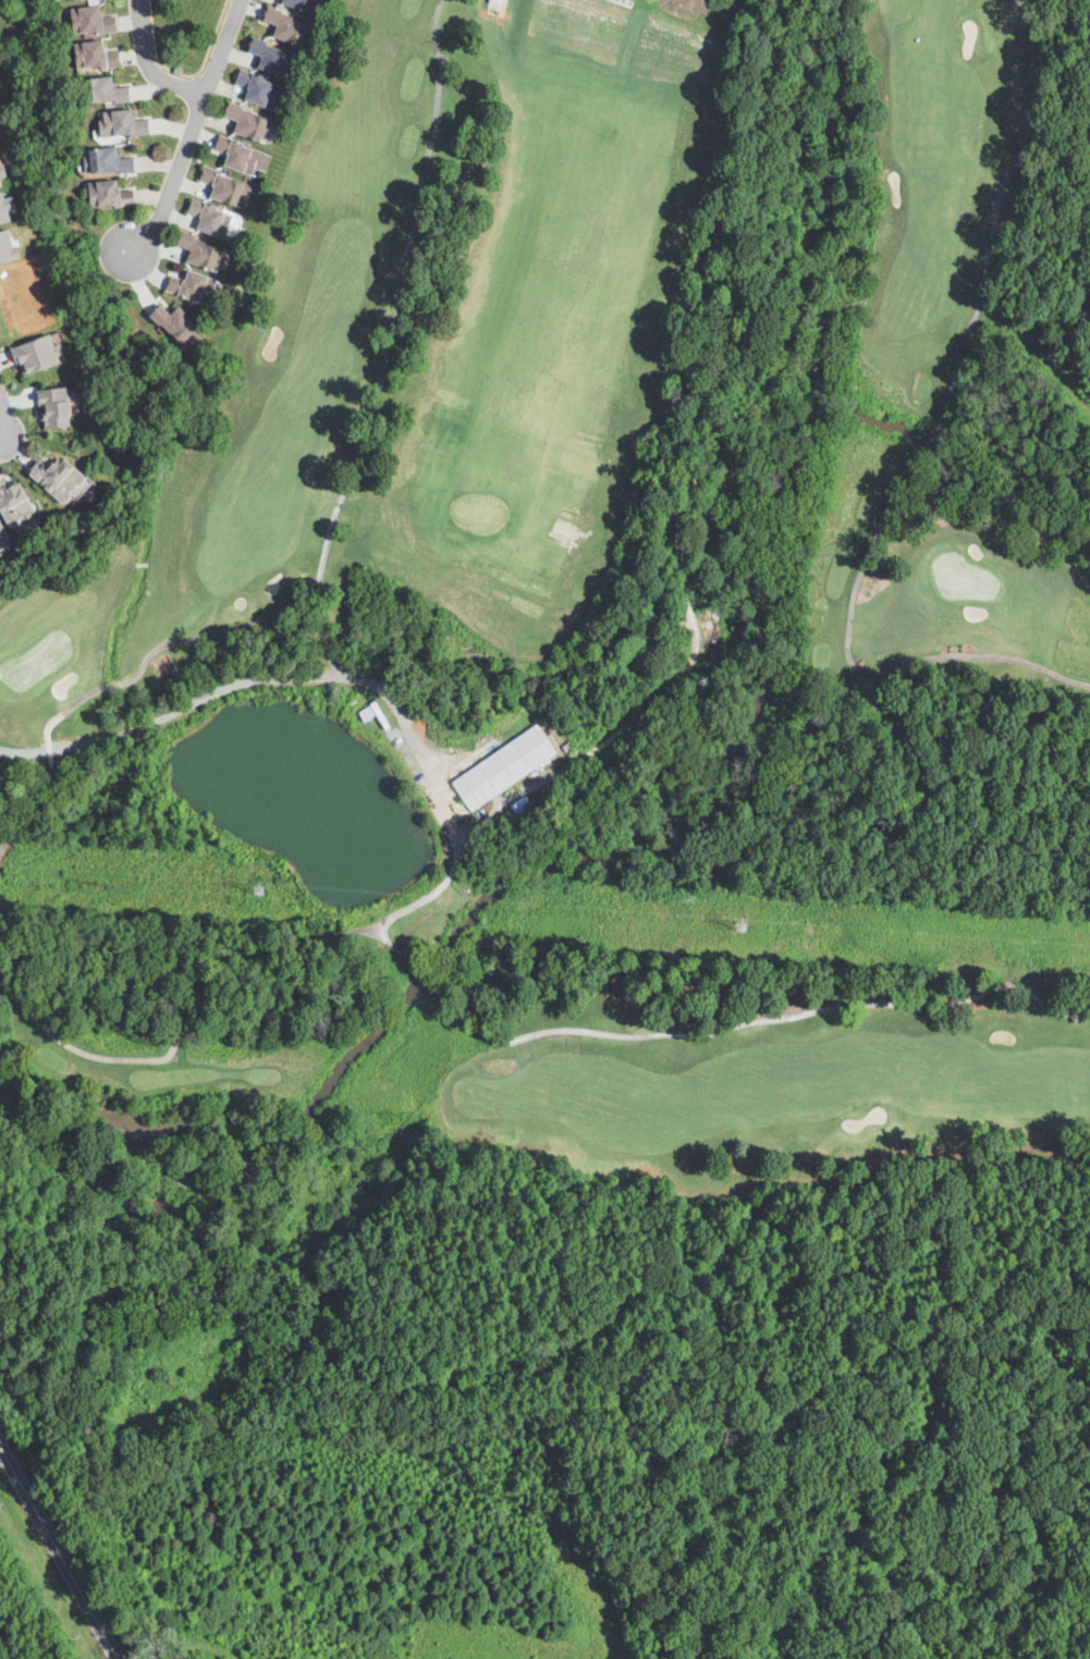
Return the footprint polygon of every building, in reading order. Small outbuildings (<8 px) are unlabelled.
[(284,2),(311,13),(316,0),(285,0),(284,2)] [(118,16),(105,17),(105,7),(73,9),(74,34),(119,32),(118,16)] [(265,20),(278,24),(273,36),(302,46),(310,21),(269,7),(265,20)] [(265,57),(261,66),(286,76),(295,53),(255,38),(250,51),(265,57)] [(123,66),(122,51),(108,52),(108,41),(77,42),(78,69),(123,66)] [(250,89),(246,98),(273,109),(283,86),(242,69),(235,83),(250,89)] [(117,78),(89,79),(90,105),(133,102),(132,87),(117,88),(117,78)] [(274,120),(231,103),(225,115),(241,121),(236,132),(266,144),(274,120)] [(151,119),(137,120),(136,109),(101,112),(103,138),(154,134),(151,119)] [(230,155),(226,167),(257,176),(266,151),(221,137),(217,150),(230,155)] [(136,158),(121,158),(120,148),(89,150),(90,174),(137,172),(136,158)] [(200,181),(216,186),(212,197),(243,208),(252,184),(205,169),(200,181)] [(122,191),(121,181),(90,183),(93,209),(137,207),(136,189),(122,191)] [(188,213),(203,219),(199,230),(228,239),(236,213),(194,199),(188,213)] [(179,245),(194,251),(189,262),(218,273),(226,250),(183,232),(179,245)] [(215,305),(221,280),(187,271),(185,280),(171,275),(167,293),(215,305)] [(196,333),(201,328),(182,307),(173,315),(163,305),(154,314),(189,354),(204,342),(196,333)] [(53,345),(49,346),(45,334),(7,347),(17,377),(59,362),(53,345)] [(64,427),(61,388),(34,390),(37,430),(64,427)] [(70,459),(62,468),(49,456),(33,474),(68,507),(93,481),(70,459)] [(17,476),(0,487),(0,507),(14,530),(40,514),(17,476)] [(13,545),(0,519),(0,551),(13,545)] [(447,777),(465,808),(555,756),(537,725),(447,777)]
